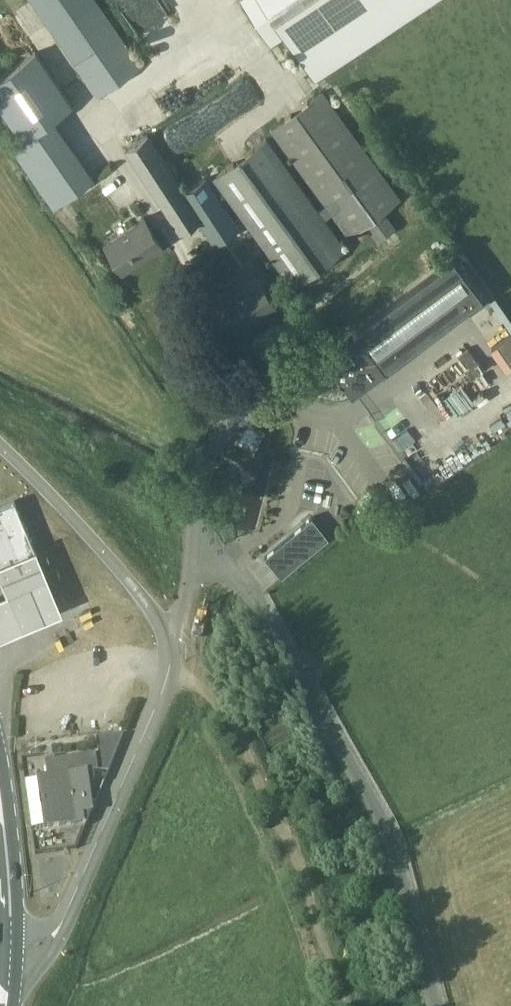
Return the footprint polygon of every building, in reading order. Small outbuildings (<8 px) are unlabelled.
[(140,66),(94,0),(33,0),(99,95),(140,66)] [(270,41),(285,31),(313,72),(422,0),(242,0),(270,41)] [(72,103),(36,51),(0,75),(0,105),(23,138),(52,117),(72,103)] [(324,216),(332,210),(350,234),(366,222),(378,239),(393,228),(381,211),(399,198),(321,91),(272,127),(327,203),(319,209),(267,137),(214,176),(293,284),(346,245),(324,216)] [(94,177),(52,117),(23,138),(12,145),(54,205),(94,177)] [(206,176),(185,190),(147,133),(125,148),(180,232),(198,220),(214,245),(238,226),(206,176)] [(122,269),(161,244),(144,217),(105,242),(122,269)] [(352,391),(480,294),(451,256),(323,353),(352,391)] [(275,304),(257,277),(251,266),(240,274),(212,291),(218,302),(235,329),(275,304)] [(510,369),(510,319),(493,293),(469,310),(510,369)] [(14,500),(0,505),(0,565),(34,550),(35,551),(37,551),(36,548),(35,549),(14,500)] [(282,575),(329,536),(312,516),(265,555),(282,575)] [(34,554),(0,568),(0,585),(5,597),(0,599),(0,643),(61,618),(34,554)] [(96,738),(98,755),(45,762),(47,778),(42,779),(48,827),(83,823),(82,813),(91,813),(86,774),(97,772),(97,770),(108,772),(124,735),(96,738)]
